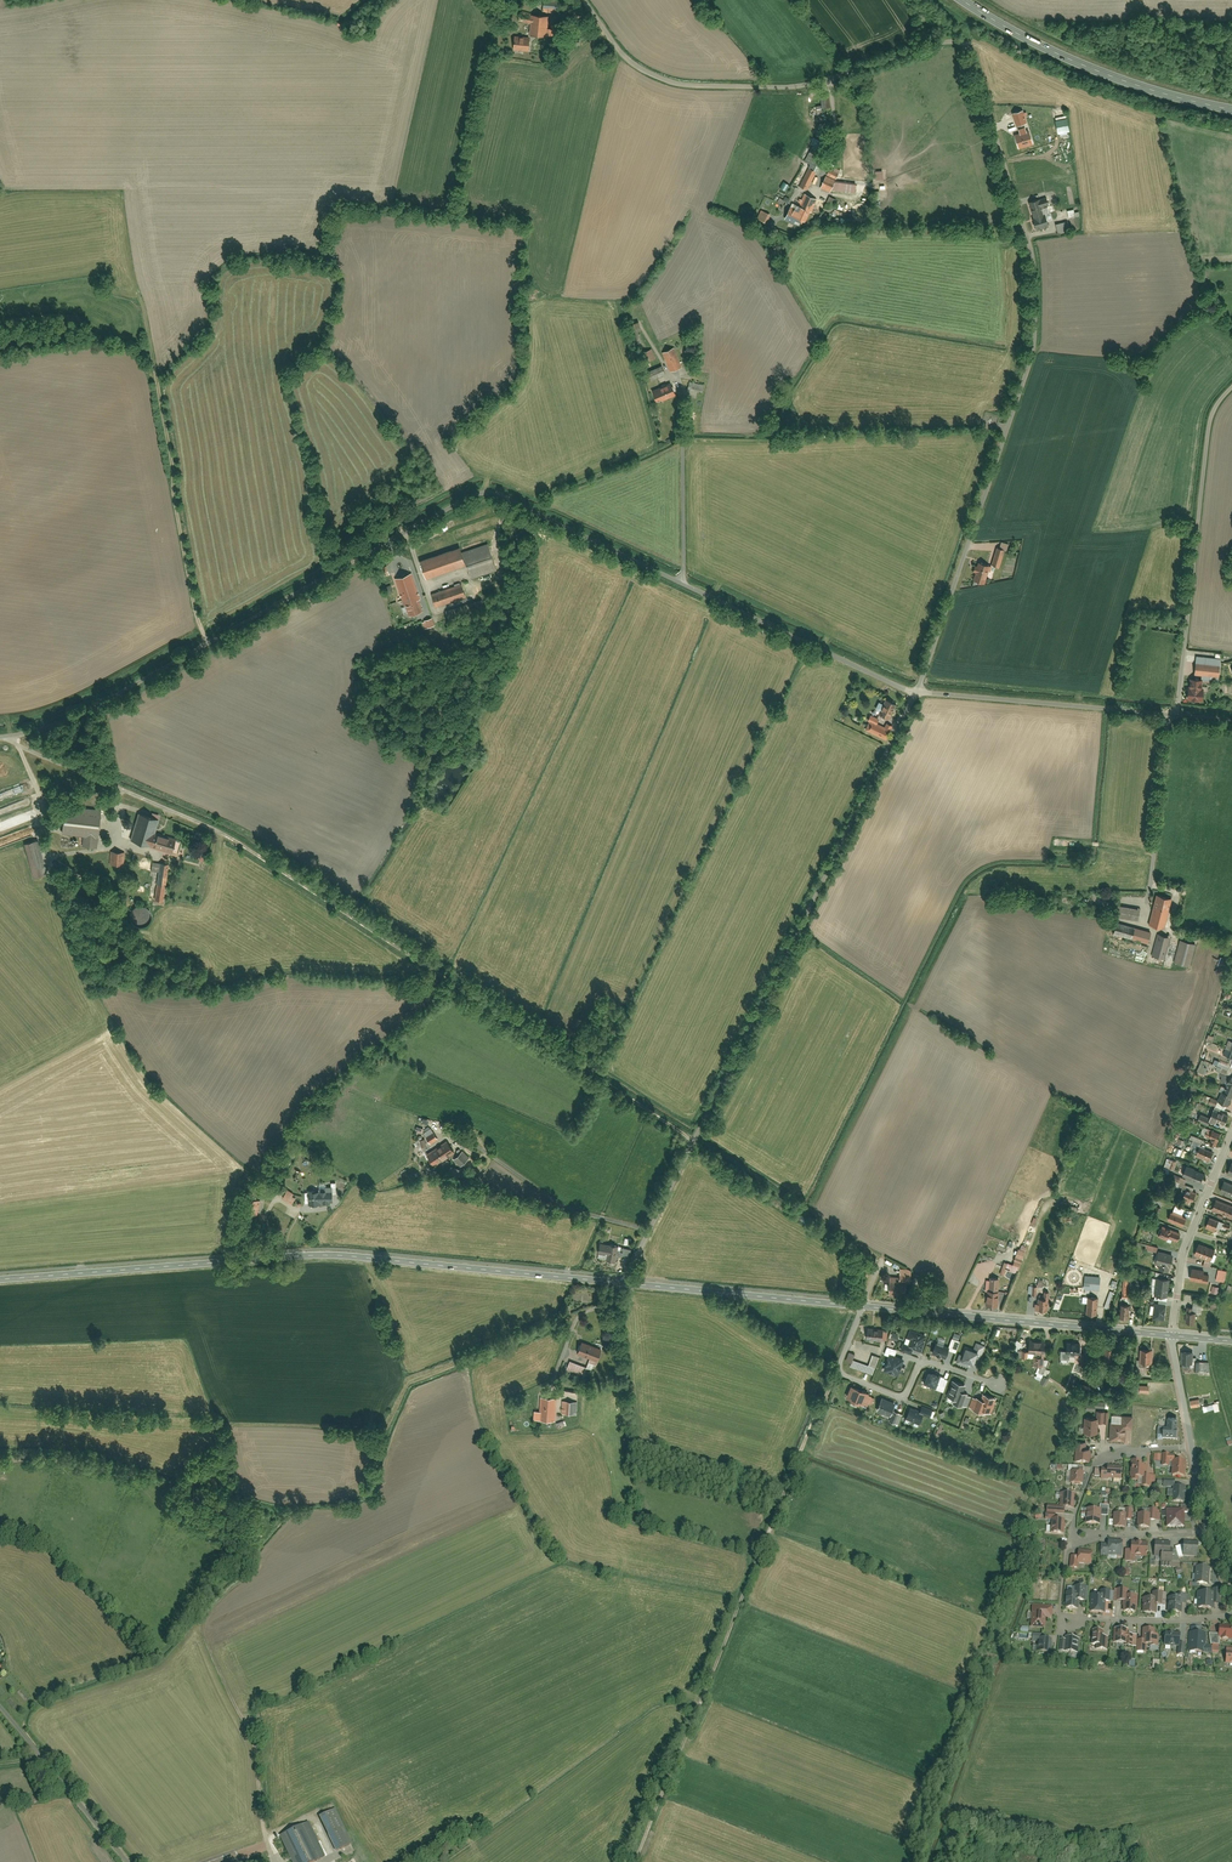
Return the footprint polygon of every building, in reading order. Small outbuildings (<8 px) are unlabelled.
[(553,5),(553,14),(563,14),(563,5),(553,5)] [(520,22),(533,26),(532,36),(547,36),(548,16),(533,16),(533,18),(523,14),(520,22)] [(515,38),(514,51),(530,51),(530,39),(515,38)] [(818,97),(819,111),(828,111),(828,97),(818,97)] [(1011,109),(1015,123),(1023,120),(1018,107),(1011,109)] [(1001,113),(1004,123),(1010,121),(1007,111),(1001,113)] [(1022,148),(1037,143),(1033,130),(1029,131),(1028,127),(1021,129),(1022,133),(1018,134),(1022,148)] [(807,169),(798,188),(806,192),(816,173),(807,169)] [(829,169),(818,191),(828,196),(839,173),(829,169)] [(808,215),(807,215),(813,200),(802,196),(796,210),(785,206),(781,217),(804,226),(808,215)] [(1029,221),(1032,231),(1047,227),(1044,217),(1037,219),(1035,208),(1046,206),(1044,197),(1031,200),(1032,203),(1027,204),(1030,221),(1029,221)] [(761,214),(755,225),(763,229),(769,218),(761,214)] [(1053,225),(1055,233),(1068,231),(1067,223),(1053,225)] [(641,327),(632,329),(638,353),(647,351),(641,327)] [(649,371),(653,380),(684,368),(677,348),(663,353),(667,364),(649,371)] [(670,385),(651,393),(656,405),(675,397),(670,385)] [(465,554),(472,579),(499,571),(491,546),(465,554)] [(990,565),(999,568),(1004,552),(994,549),(990,565)] [(462,551),(422,563),(428,580),(468,568),(462,551)] [(969,566),(968,572),(971,572),(969,581),(982,584),(987,565),(974,562),(969,566)] [(395,580),(408,616),(424,610),(411,574),(395,580)] [(433,595),(437,607),(468,596),(464,584),(433,595)] [(438,608),(440,613),(455,609),(454,603),(438,608)] [(1141,612),(1141,622),(1156,622),(1156,612),(1141,612)] [(1216,658),(1193,657),(1193,664),(1216,666),(1216,658)] [(1192,668),(1191,681),(1216,683),(1217,670),(1192,668)] [(1183,687),(1182,701),(1195,702),(1196,687),(1183,687)] [(882,701),(876,714),(887,719),(893,707),(882,701)] [(866,721),(867,722),(863,730),(883,740),(889,726),(884,724),(882,728),(876,725),(878,720),(868,715),(866,721)] [(84,837),(83,846),(99,848),(102,812),(68,808),(65,835),(84,837)] [(180,836),(160,829),(162,820),(140,813),(131,841),(174,855),(180,836)] [(39,841),(24,846),(33,879),(49,875),(39,841)] [(110,853),(110,867),(124,867),(124,853),(110,853)] [(202,854),(199,860),(205,863),(208,857),(202,854)] [(157,864),(155,902),(167,902),(169,865),(157,864)] [(1154,897),(1147,925),(1163,929),(1170,902),(1154,897)] [(1117,906),(1115,917),(1134,921),(1137,910),(1117,906)] [(1113,924),(1110,934),(1129,940),(1132,929),(1113,924)] [(1155,935),(1149,957),(1163,961),(1169,939),(1155,935)] [(1178,941),(1171,963),(1187,968),(1194,946),(1178,941)] [(1231,1058),(1231,1043),(1228,1042),(1222,1057),(1231,1061),(1231,1058)] [(1220,1063),(1218,1068),(1226,1072),(1228,1067),(1220,1063)] [(1223,1111),(1231,1091),(1231,1088),(1222,1083),(1212,1106),(1223,1111)] [(1203,1095),(1200,1101),(1206,1104),(1209,1097),(1203,1095)] [(1210,1111),(1207,1118),(1200,1115),(1197,1122),(1207,1126),(1208,1122),(1221,1128),(1225,1117),(1210,1111)] [(1208,1140),(1206,1144),(1212,1147),(1214,1143),(1216,1144),(1220,1135),(1207,1129),(1203,1138),(1208,1140)] [(424,1135),(431,1145),(440,1139),(433,1130),(424,1135)] [(1201,1140),(1191,1137),(1187,1146),(1197,1150),(1201,1140)] [(432,1154),(439,1164),(456,1152),(448,1142),(432,1154)] [(1198,1149),(1195,1158),(1208,1163),(1212,1154),(1198,1149)] [(464,1151),(455,1161),(463,1168),(471,1158),(464,1151)] [(1165,1173),(1171,1175),(1176,1163),(1170,1160),(1165,1173)] [(1182,1168),(1179,1176),(1198,1184),(1201,1175),(1182,1168)] [(1220,1183),(1216,1193),(1228,1197),(1231,1188),(1220,1183)] [(305,1191),(305,1204),(321,1203),(321,1202),(332,1201),(332,1187),(319,1187),(319,1191),(305,1191)] [(1182,1189),(1178,1198),(1190,1203),(1194,1194),(1182,1189)] [(288,1191),(284,1198),(295,1205),(299,1197),(288,1191)] [(1209,1211),(1231,1220),(1231,1207),(1214,1199),(1209,1211)] [(1154,1206),(1151,1215),(1158,1217),(1161,1208),(1154,1206)] [(1168,1214),(1165,1223),(1181,1229),(1184,1220),(1168,1214)] [(1205,1219),(1202,1228),(1213,1232),(1216,1223),(1205,1219)] [(1222,1222),(1219,1228),(1227,1231),(1229,1224),(1222,1222)] [(1158,1227),(1154,1237),(1173,1243),(1176,1234),(1158,1227)] [(598,1243),(597,1256),(619,1258),(620,1245),(598,1243)] [(1195,1243),(1191,1254),(1209,1261),(1213,1250),(1195,1243)] [(622,1246),(621,1254),(631,1255),(632,1247),(622,1246)] [(1016,1249),(1010,1267),(1017,1270),(1023,1252),(1016,1249)] [(1150,1264),(1155,1265),(1154,1269),(1165,1272),(1166,1267),(1169,1268),(1172,1256),(1153,1252),(1150,1264)] [(1213,1282),(1224,1284),(1227,1271),(1216,1269),(1213,1282)] [(1188,1270),(1186,1280),(1203,1284),(1206,1274),(1188,1270)] [(897,1273),(897,1282),(907,1282),(908,1273),(897,1273)] [(1085,1276),(1084,1288),(1099,1289),(1100,1277),(1085,1276)] [(1151,1278),(1149,1296),(1163,1298),(1165,1280),(1151,1278)] [(986,1279),(983,1305),(997,1306),(999,1280),(986,1279)] [(1118,1280),(1118,1298),(1127,1298),(1127,1280),(1118,1280)] [(888,1283),(887,1295),(903,1295),(904,1284),(888,1283)] [(1027,1285),(1027,1297),(1036,1297),(1036,1285),(1027,1285)] [(1211,1285),(1209,1294),(1214,1295),(1217,1286),(1211,1285)] [(1110,1307),(1115,1291),(1112,1290),(1106,1306),(1110,1307)] [(1034,1298),(1034,1311),(1043,1311),(1042,1297),(1034,1298)] [(1083,1298),(1083,1315),(1094,1315),(1094,1298),(1083,1298)] [(1166,1321),(1168,1305),(1156,1303),(1154,1319),(1166,1321)] [(1120,1304),(1119,1316),(1129,1317),(1130,1305),(1120,1304)] [(1182,1311),(1182,1324),(1192,1324),(1192,1311),(1182,1311)] [(865,1327),(864,1338),(884,1341),(885,1330),(865,1327)] [(920,1349),(925,1335),(910,1330),(908,1338),(910,1339),(908,1345),(920,1349)] [(596,1366),(598,1362),(599,1362),(604,1348),(583,1340),(578,1354),(591,1359),(589,1363),(596,1366)] [(949,1347),(935,1342),(931,1353),(945,1358),(949,1347)] [(1024,1342),(1023,1353),(1041,1354),(1042,1343),(1024,1342)] [(1060,1346),(1061,1356),(1077,1355),(1077,1345),(1060,1346)] [(978,1352),(966,1347),(962,1360),(974,1364),(978,1352)] [(1098,1349),(1098,1364),(1109,1364),(1109,1349),(1098,1349)] [(1135,1350),(1135,1365),(1148,1365),(1148,1350),(1135,1350)] [(848,1353),(844,1363),(848,1365),(847,1367),(870,1376),(873,1369),(874,1370),(878,1358),(871,1356),(867,1365),(851,1359),(853,1355),(848,1353)] [(1180,1353),(1180,1368),(1189,1368),(1189,1353),(1180,1353)] [(904,1359),(890,1355),(886,1367),(904,1373),(906,1368),(902,1367),(904,1359)] [(1077,1356),(1078,1365),(1088,1365),(1088,1355),(1077,1356)] [(1033,1358),(1031,1366),(1036,1368),(1033,1379),(1039,1381),(1044,1363),(1039,1361),(1040,1360),(1033,1358)] [(572,1361),(568,1371),(585,1378),(589,1367),(572,1361)] [(1199,1363),(1198,1374),(1205,1374),(1206,1364),(1199,1363)] [(932,1372),(929,1371),(924,1383),(937,1388),(937,1385),(941,1386),(944,1377),(941,1376),(941,1375),(937,1374),(937,1373),(932,1371),(932,1372)] [(1039,1383),(1042,1386),(1047,1378),(1043,1375),(1039,1383)] [(970,1397),(961,1394),(964,1385),(953,1381),(947,1396),(956,1399),(955,1402),(966,1406),(970,1397)] [(849,1385),(844,1399),(863,1405),(868,1392),(849,1385)] [(966,1406),(966,1407),(984,1414),(985,1411),(990,1413),(993,1405),(992,1405),(994,1399),(983,1395),(981,1400),(976,1398),(976,1399),(970,1397),(966,1406)] [(541,1398),(542,1421),(557,1421),(557,1398),(541,1398)] [(879,1399),(875,1411),(889,1416),(893,1405),(879,1399)] [(1187,1401),(1188,1409),(1199,1409),(1198,1400),(1187,1401)] [(565,1402),(565,1415),(578,1415),(578,1401),(565,1402)] [(1200,1408),(1202,1414),(1213,1412),(1211,1405),(1200,1408)] [(932,1411),(920,1406),(917,1412),(929,1417),(932,1411)] [(906,1408),(902,1419),(918,1425),(922,1414),(906,1408)] [(891,1412),(887,1422),(895,1425),(899,1415),(891,1412)] [(1094,1413),(1094,1425),(1103,1425),(1103,1413),(1094,1413)] [(1131,1417),(1108,1417),(1108,1441),(1120,1441),(1120,1430),(1130,1430),(1131,1417)] [(1080,1418),(1080,1434),(1092,1434),(1091,1418),(1080,1418)] [(1156,1429),(1156,1441),(1175,1440),(1175,1419),(1164,1419),(1164,1429),(1156,1429)] [(1083,1441),(1071,1442),(1072,1451),(1073,1451),(1073,1463),(1075,1463),(1087,1463),(1086,1450),(1083,1450),(1083,1441)] [(1154,1477),(1142,1477),(1142,1462),(1128,1462),(1128,1479),(1139,1480),(1139,1487),(1154,1487),(1154,1477)] [(1169,1477),(1183,1478),(1183,1462),(1169,1462),(1169,1477)] [(1099,1469),(1099,1481),(1117,1481),(1117,1468),(1099,1469)] [(1067,1484),(1080,1484),(1080,1471),(1067,1471),(1067,1484)] [(1170,1503),(1181,1503),(1181,1487),(1170,1487),(1170,1503)] [(1058,1494),(1058,1509),(1073,1509),(1072,1494),(1058,1494)] [(1164,1510),(1165,1528),(1183,1527),(1182,1509),(1164,1510)] [(1082,1510),(1082,1525),(1093,1525),(1094,1511),(1082,1510)] [(1147,1510),(1147,1523),(1152,1523),(1158,1523),(1158,1511),(1147,1510)] [(1134,1514),(1134,1529),(1144,1529),(1144,1514),(1134,1514)] [(1110,1515),(1109,1528),(1120,1528),(1121,1515),(1110,1515)] [(1047,1519),(1048,1536),(1062,1535),(1061,1519),(1047,1519)] [(1096,1548),(1096,1557),(1118,1557),(1118,1542),(1103,1542),(1103,1548),(1096,1548)] [(1125,1544),(1125,1557),(1142,1557),(1142,1544),(1125,1544)] [(1151,1557),(1157,1556),(1157,1563),(1168,1562),(1167,1545),(1150,1546),(1151,1557)] [(1178,1546),(1178,1557),(1194,1557),(1194,1546),(1178,1546)] [(1074,1551),(1073,1555),(1068,1555),(1068,1571),(1075,1571),(1076,1565),(1088,1565),(1089,1551),(1074,1551)] [(1193,1567),(1192,1583),(1204,1584),(1205,1568),(1193,1567)] [(1112,1590),(1111,1602),(1121,1603),(1121,1590),(1112,1590)] [(1210,1590),(1210,1606),(1218,1606),(1219,1590),(1210,1590)] [(1194,1593),(1194,1610),(1206,1609),(1206,1593),(1194,1593)] [(1061,1594),(1061,1610),(1071,1610),(1070,1594),(1061,1594)] [(1087,1596),(1087,1613),(1096,1613),(1096,1596),(1087,1596)] [(1123,1613),(1133,1613),(1133,1598),(1123,1598),(1123,1613)] [(1165,1600),(1165,1615),(1175,1615),(1175,1600),(1165,1600)] [(1050,1618),(1050,1608),(1029,1608),(1028,1627),(1042,1628),(1043,1618),(1050,1618)] [(1209,1646),(1210,1646),(1210,1654),(1216,1654),(1216,1639),(1230,1639),(1230,1626),(1216,1626),(1216,1634),(1209,1634),(1209,1646)] [(1135,1635),(1123,1635),(1123,1629),(1111,1629),(1111,1645),(1122,1645),(1122,1649),(1135,1649),(1135,1635)] [(1153,1629),(1140,1629),(1140,1640),(1136,1641),(1136,1653),(1143,1653),(1143,1644),(1154,1643),(1153,1629)] [(1088,1646),(1095,1646),(1095,1652),(1106,1652),(1106,1638),(1101,1638),(1101,1631),(1088,1631),(1088,1646)] [(1188,1643),(1188,1652),(1200,1652),(1200,1634),(1188,1634),(1188,1643)] [(1160,1635),(1160,1647),(1176,1648),(1177,1635),(1160,1635)] [(1063,1637),(1062,1653),(1077,1654),(1078,1638),(1063,1637)] [(1030,1653),(1048,1653),(1048,1638),(1030,1638),(1030,1653)] [(1223,1667),(1231,1667),(1231,1651),(1224,1651),(1223,1661),(1223,1667)] [(333,1807),(318,1814),(335,1851),(350,1843),(333,1807)] [(289,1861),(311,1861),(317,1859),(304,1827),(279,1837),(289,1861)]
